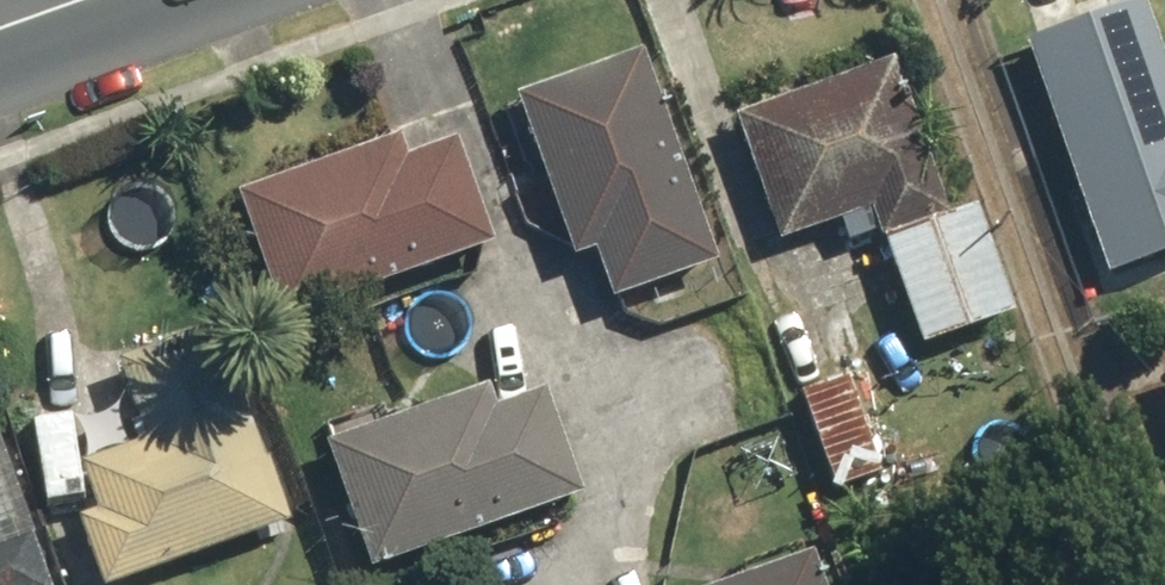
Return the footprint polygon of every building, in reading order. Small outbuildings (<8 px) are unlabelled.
[(1113,263),(1164,244),(1164,25),(1155,0),(1115,0),(1026,33),(1113,263)] [(627,61),(502,105),(560,266),(582,258),(600,307),(702,271),(627,61)] [(882,68),(723,124),(767,249),(831,227),(839,251),(868,240),(909,355),(1001,322),(963,215),(938,224),(882,68)] [(387,146),(225,204),(270,326),(479,250),(442,148),(394,165),(387,146)] [(87,584),(123,584),(277,532),(208,334),(107,369),(135,450),(69,473),(86,521),(67,527),(87,584)] [(1155,381),(1164,410),(1164,378),(1155,381)] [(837,385),(791,401),(824,501),(871,486),(837,385)] [(314,451),(360,579),(571,504),(533,397),(483,415),(476,394),(314,451)] [(16,540),(0,546),(0,584),(33,584),(16,540)] [(799,561),(731,584),(808,584),(799,561)]
